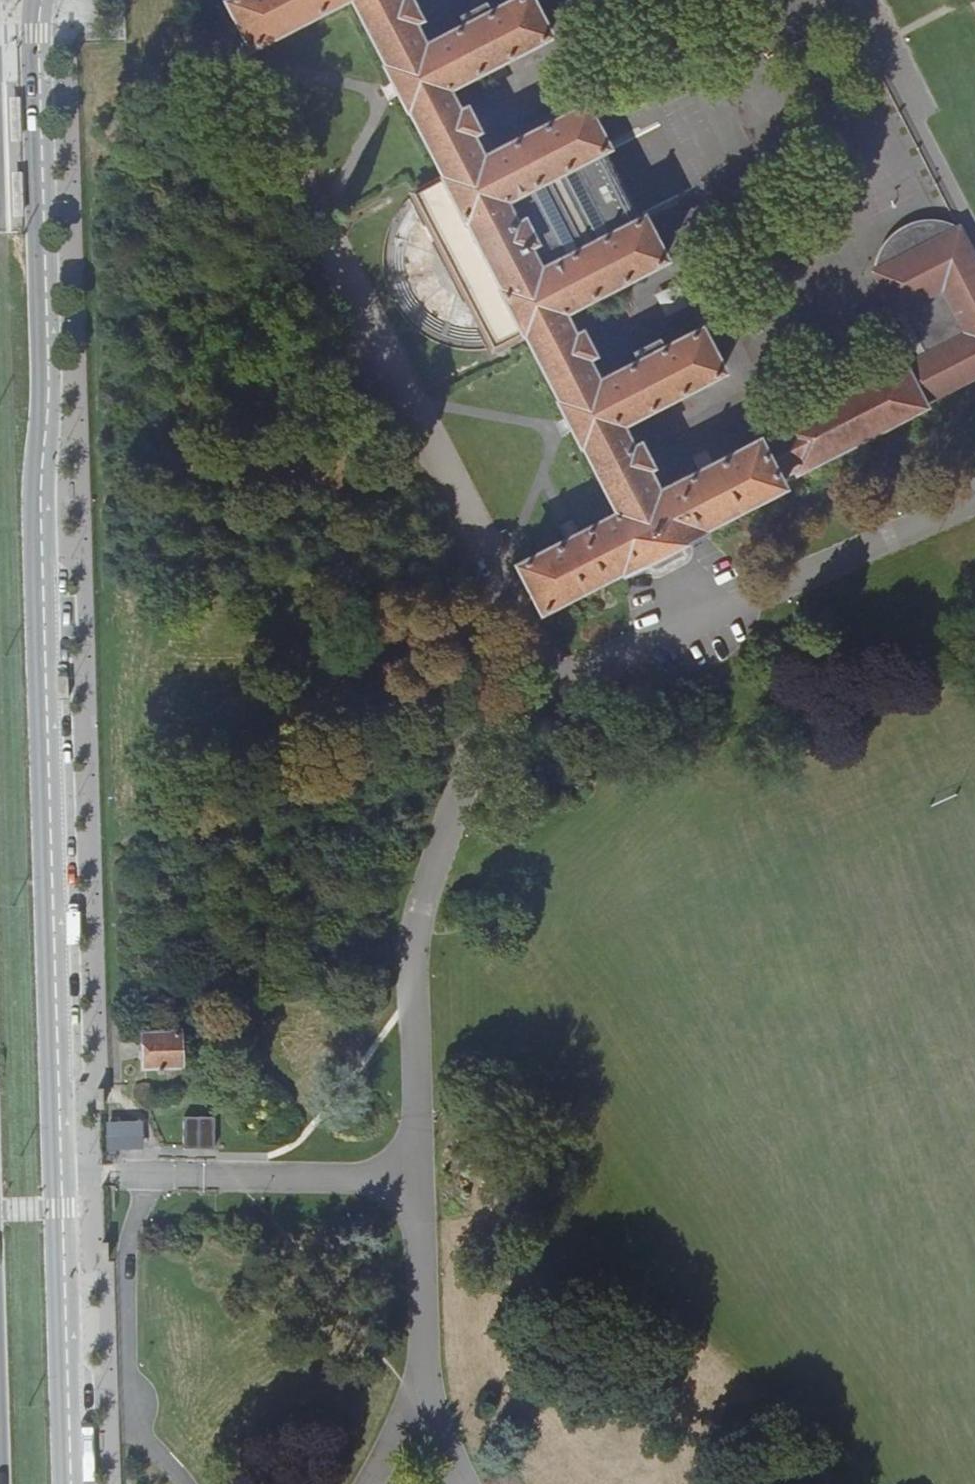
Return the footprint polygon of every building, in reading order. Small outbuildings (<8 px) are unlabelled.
[(225,3),(249,49),(345,0),(231,0),(225,3)] [(386,66),(383,67),(405,110),(407,109),(443,179),(411,196),(490,350),(523,333),(559,402),(557,404),(579,446),(581,445),(616,513),(515,565),(540,612),(621,570),(622,572),(702,531),(700,529),(780,488),(775,479),(794,470),(796,474),(925,408),(923,405),(974,379),(974,258),(960,228),(926,245),(922,237),(903,247),(907,255),(873,273),(895,316),(897,315),(911,308),(931,348),(902,362),(771,428),(774,434),(757,443),(756,442),(654,494),(642,471),(648,467),(637,445),(630,449),(618,426),(719,374),(729,369),(729,368),(707,326),(698,330),(668,346),(639,361),(596,383),(584,359),(591,355),(579,333),(572,336),(560,313),(670,257),(649,215),(638,220),(538,272),(526,248),(533,244),(522,223),(516,226),(504,202),(613,146),(590,103),(481,159),(468,134),(475,131),(465,110),(457,114),(445,90),(555,33),(538,0),(513,0),(494,10),(465,25),(422,47),(410,23),(417,19),(407,0),(401,0),(399,1),(398,0),(352,0),(386,66)] [(465,25),(494,10),(489,0),(486,0),(459,14),(465,25)] [(638,220),(602,152),(504,202),(516,226),(522,223),(533,244),(526,248),(538,272),(638,220)] [(669,311),(689,301),(680,282),(660,292),(669,311)] [(911,308),(897,315),(917,354),(931,348),(911,308)] [(633,350),(639,361),(668,346),(662,334),(633,350)] [(138,1033),(140,1070),(174,1068),(171,1031),(138,1033)] [(213,1121),(181,1119),(182,1150),(212,1150),(213,1121)] [(103,1123),(104,1152),(140,1150),(139,1121),(103,1123)]
